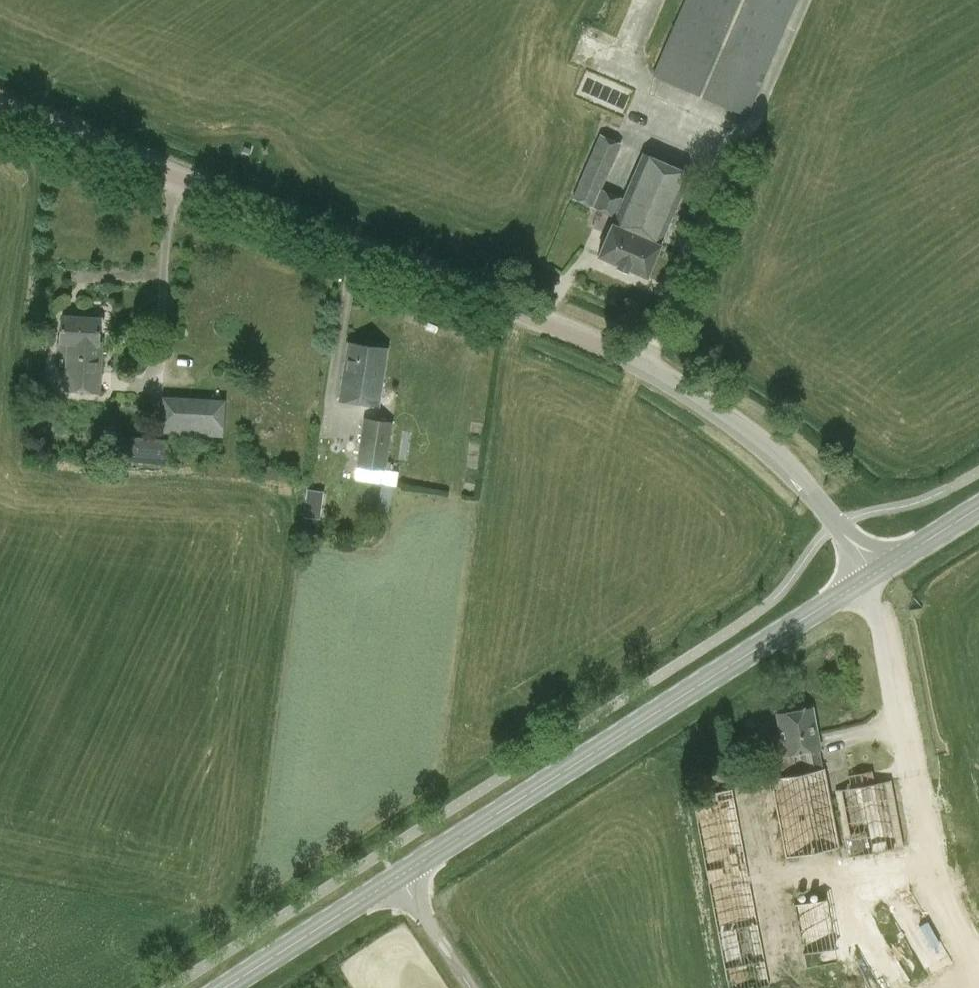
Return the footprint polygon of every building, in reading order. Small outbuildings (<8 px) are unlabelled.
[(652,76),(747,118),(798,0),(684,0),(652,76)] [(643,151),(623,198),(601,189),(622,144),(599,133),(572,197),(615,217),(598,257),(646,278),(660,245),(692,173),(643,151)] [(60,343),(67,343),(63,392),(101,394),(104,342),(99,341),(100,319),(62,317),(60,343)] [(378,407),(387,349),(348,343),(339,401),(378,407)] [(162,397),(160,434),(222,438),(224,400),(162,397)] [(393,423),(363,418),(356,468),(385,472),(393,423)] [(131,436),(129,462),(164,465),(166,440),(131,436)] [(316,517),(321,490),(307,488),(302,515),(316,517)] [(777,714),(782,747),(768,749),(772,771),(795,768),(796,775),(822,769),(819,750),(820,750),(813,708),(777,714)] [(751,885),(783,936),(978,813),(978,742),(751,885)] [(695,832),(701,831),(723,987),(747,987),(765,986),(742,827),(737,827),(731,788),(690,793),(695,832)]
